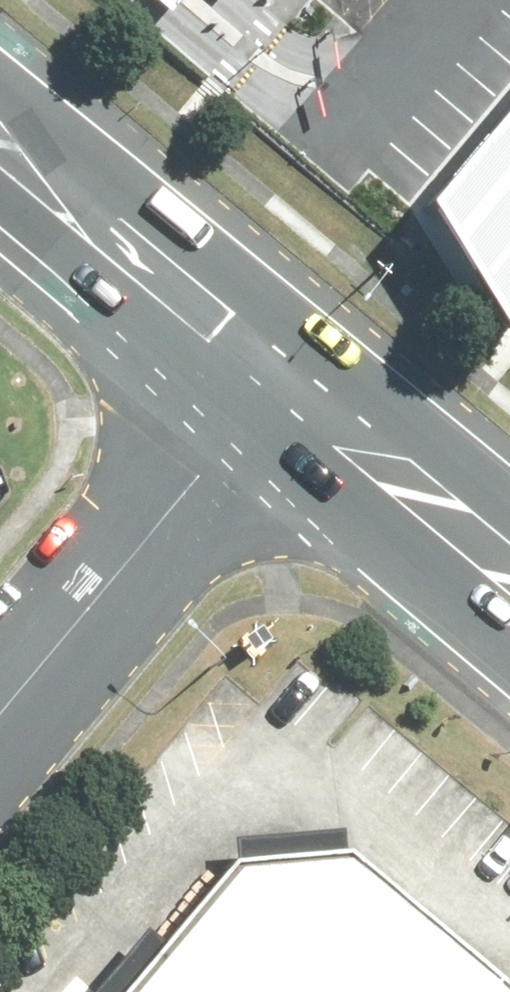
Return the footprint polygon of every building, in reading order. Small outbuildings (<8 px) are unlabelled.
[(404,209),(485,335),(509,305),(509,83),(404,209)] [(225,858),(112,991),(479,991),(493,976),(340,848),(225,858)] [(493,976),(479,991),(509,991),(509,990),(493,976)]
